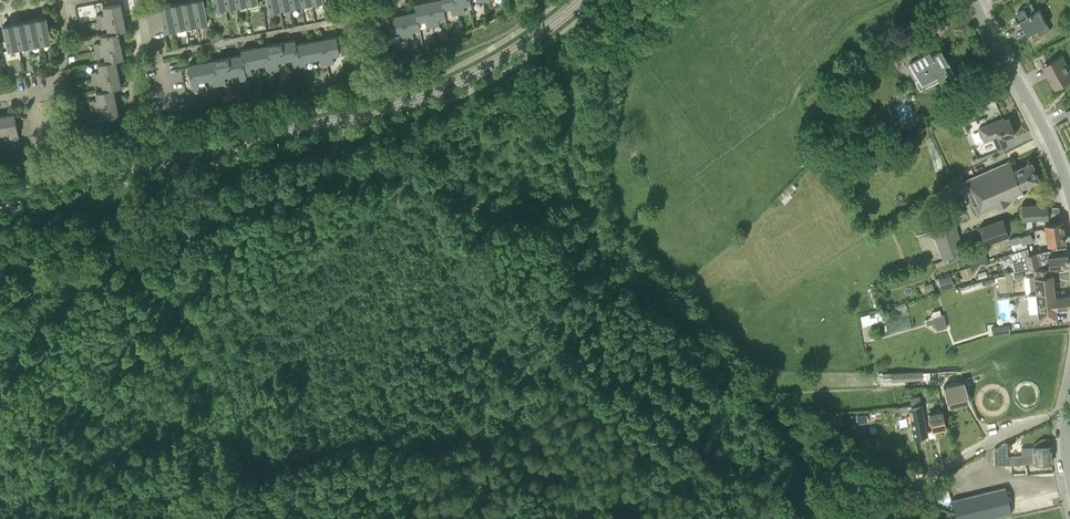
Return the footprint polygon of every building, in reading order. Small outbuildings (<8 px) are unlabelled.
[(187,27),(197,25),(192,0),(190,0),(182,2),(187,27)] [(197,25),(208,23),(204,0),(192,0),(197,25)] [(224,0),(213,0),(215,10),(226,8),(224,0)] [(226,8),(237,6),(235,0),(224,0),(226,8)] [(279,0),(267,0),(269,11),(280,9),(279,0)] [(280,9),(291,7),(290,0),(279,0),(280,9)] [(433,26),(440,25),(438,17),(446,16),(444,8),(443,8),(442,0),(433,0),(428,1),(433,26)] [(444,8),(451,7),(453,15),(458,13),(456,0),(442,0),(443,8),(444,8)] [(458,13),(466,12),(464,4),(471,3),(470,0),(456,0),(458,13)] [(415,4),(416,11),(418,21),(419,21),(425,20),(427,27),(433,26),(428,1),(415,4)] [(171,4),(176,29),(187,27),(182,2),(171,4)] [(96,15),(98,21),(123,17),(121,3),(103,6),(104,14),(96,15)] [(1037,12),(1032,3),(1024,7),(1025,8),(1016,13),(1019,19),(1021,18),(1029,34),(1038,29),(1041,35),(1050,30),(1040,10),(1037,12)] [(176,29),(171,4),(160,6),(165,31),(176,29)] [(403,14),(408,39),(414,38),(413,30),(420,29),(419,21),(418,21),(416,11),(403,14)] [(408,39),(403,14),(389,16),(392,34),(400,32),(401,41),(408,39)] [(47,16),(35,19),(40,44),(51,42),(47,16)] [(123,17),(98,21),(99,28),(107,26),(108,33),(118,31),(119,32),(126,30),(123,17)] [(40,44),(35,19),(25,21),(30,46),(40,44)] [(30,46),(25,21),(14,23),(19,48),(30,46)] [(19,48),(14,23),(3,25),(8,50),(19,48)] [(118,31),(108,33),(100,35),(102,42),(94,43),(95,50),(121,45),(119,32),(118,31)] [(337,36),(323,38),(327,63),(334,62),(333,55),(340,53),(337,36)] [(327,63),(323,38),(309,41),(313,58),(320,57),(321,65),(327,63)] [(931,52),(924,38),(899,52),(905,63),(909,61),(921,83),(936,75),(941,84),(956,76),(943,52),(941,47),(931,52)] [(299,64),(295,44),(296,43),(295,39),(281,41),(285,59),(291,57),(293,65),(299,64)] [(285,59),(281,41),(268,44),(273,69),(279,68),(277,60),(285,59)] [(309,41),(296,43),(295,44),(299,64),(300,69),(307,67),(306,60),(313,58),(309,41)] [(273,69),(268,44),(255,46),(258,64),(265,62),(266,71),(273,69)] [(121,45),(95,50),(96,56),(104,55),(105,61),(106,62),(116,60),(123,58),(121,45)] [(258,64),(255,46),(241,49),(242,54),(246,74),(252,73),(251,65),(258,64)] [(247,79),(246,74),(242,54),(229,56),(232,74),(239,72),(240,80),(247,79)] [(1056,89),(1069,81),(1069,69),(1063,55),(1044,65),(1050,76),(1056,89)] [(232,74),(229,56),(215,59),(220,84),(226,83),(225,75),(232,74)] [(220,84),(215,59),(202,62),(205,79),(212,78),(213,86),(220,84)] [(106,62),(105,61),(98,63),(100,70),(92,71),(93,78),(119,73),(116,60),(106,62)] [(205,79),(202,62),(188,64),(193,90),(199,88),(198,80),(205,79)] [(119,73),(93,78),(94,81),(94,84),(102,83),(104,90),(113,88),(114,88),(121,87),(119,73)] [(286,89),(284,82),(275,83),(277,91),(286,89)] [(113,88),(104,90),(96,91),(97,99),(89,100),(90,106),(116,101),(114,88),(113,88)] [(116,101),(90,106),(92,113),(99,112),(101,119),(119,115),(116,101)] [(980,103),(967,108),(971,115),(983,110),(980,103)] [(0,115),(4,133),(11,131),(13,139),(19,138),(14,112),(0,115)] [(1004,119),(1003,117),(979,128),(985,141),(994,138),(997,146),(1007,142),(1005,138),(1015,133),(1008,118),(1004,119)] [(929,126),(932,131),(939,127),(947,123),(945,118),(936,122),(929,126)] [(1014,168),(1011,161),(965,180),(979,213),(1025,194),(1021,186),(1039,179),(1031,161),(1014,168)] [(1025,218),(1043,218),(1048,217),(1048,206),(1048,205),(1024,205),(1025,218)] [(1048,217),(1043,218),(1045,228),(1043,229),(1042,227),(1033,229),(1031,229),(1033,235),(1063,231),(1062,220),(1059,206),(1048,206),(1048,217)] [(1004,218),(979,227),(984,242),(1009,234),(1004,218)] [(1018,234),(991,242),(992,246),(1010,240),(1011,243),(1021,240),(1022,243),(1034,239),(1034,241),(1038,240),(1038,241),(1044,240),(1044,239),(1047,239),(1048,245),(1065,242),(1063,231),(1033,235),(1031,229),(1018,234)] [(961,242),(952,245),(955,254),(964,251),(961,242)] [(1023,269),(1034,269),(1051,267),(1068,265),(1067,253),(1051,255),(1050,249),(1044,250),(1030,252),(1029,246),(1015,251),(1017,260),(1021,259),(1023,269)] [(972,265),(988,259),(986,253),(969,259),(972,265)] [(937,266),(950,262),(948,257),(935,262),(937,266)] [(1051,267),(1034,269),(1036,292),(1054,290),(1051,267)] [(1013,292),(1011,271),(1005,272),(1006,276),(997,277),(997,278),(996,278),(996,287),(998,286),(999,294),(1013,292)] [(1015,280),(1024,279),(1023,271),(1014,272),(1015,280)] [(951,287),(947,275),(937,278),(941,290),(951,287)] [(1038,310),(1039,320),(1057,318),(1056,308),(1069,307),(1069,295),(1055,297),(1054,290),(1036,292),(1027,293),(1029,311),(1038,310)] [(933,317),(935,323),(937,330),(947,326),(943,314),(942,315),(940,309),(931,311),(933,317)] [(874,339),(871,325),(862,327),(865,341),(874,339)] [(992,335),(1001,334),(1000,326),(991,327),(992,335)] [(923,380),(923,371),(883,372),(883,373),(878,373),(878,376),(879,376),(879,380),(923,380)] [(948,406),(970,402),(967,389),(964,381),(949,384),(950,387),(945,388),(948,406)] [(909,397),(911,404),(911,407),(920,405),(919,396),(909,397)] [(911,407),(911,404),(903,406),(904,411),(911,410),(913,420),(911,420),(914,437),(927,435),(921,405),(920,405),(911,407)] [(932,430),(946,428),(942,410),(929,413),(932,430)] [(1021,455),(1006,456),(1005,442),(993,448),(994,465),(1007,464),(1052,462),(1051,446),(1021,447),(1021,455)] [(939,502),(946,501),(943,485),(936,486),(939,502)] [(1012,513),(1006,487),(952,499),(957,518),(985,518),(1012,513)]
